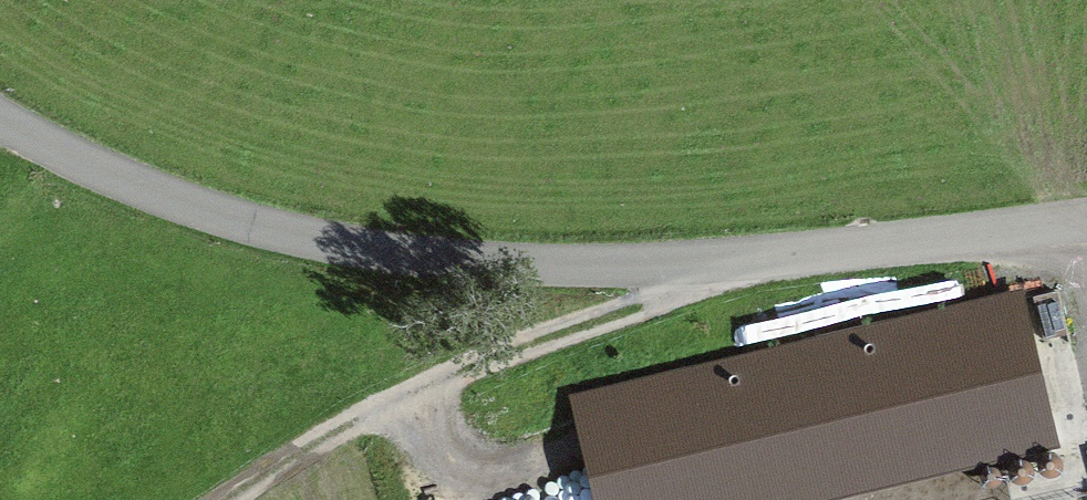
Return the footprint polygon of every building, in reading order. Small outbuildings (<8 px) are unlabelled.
[(1006,297),(581,395),(605,499),(765,499),(1039,437),(1006,297)]
